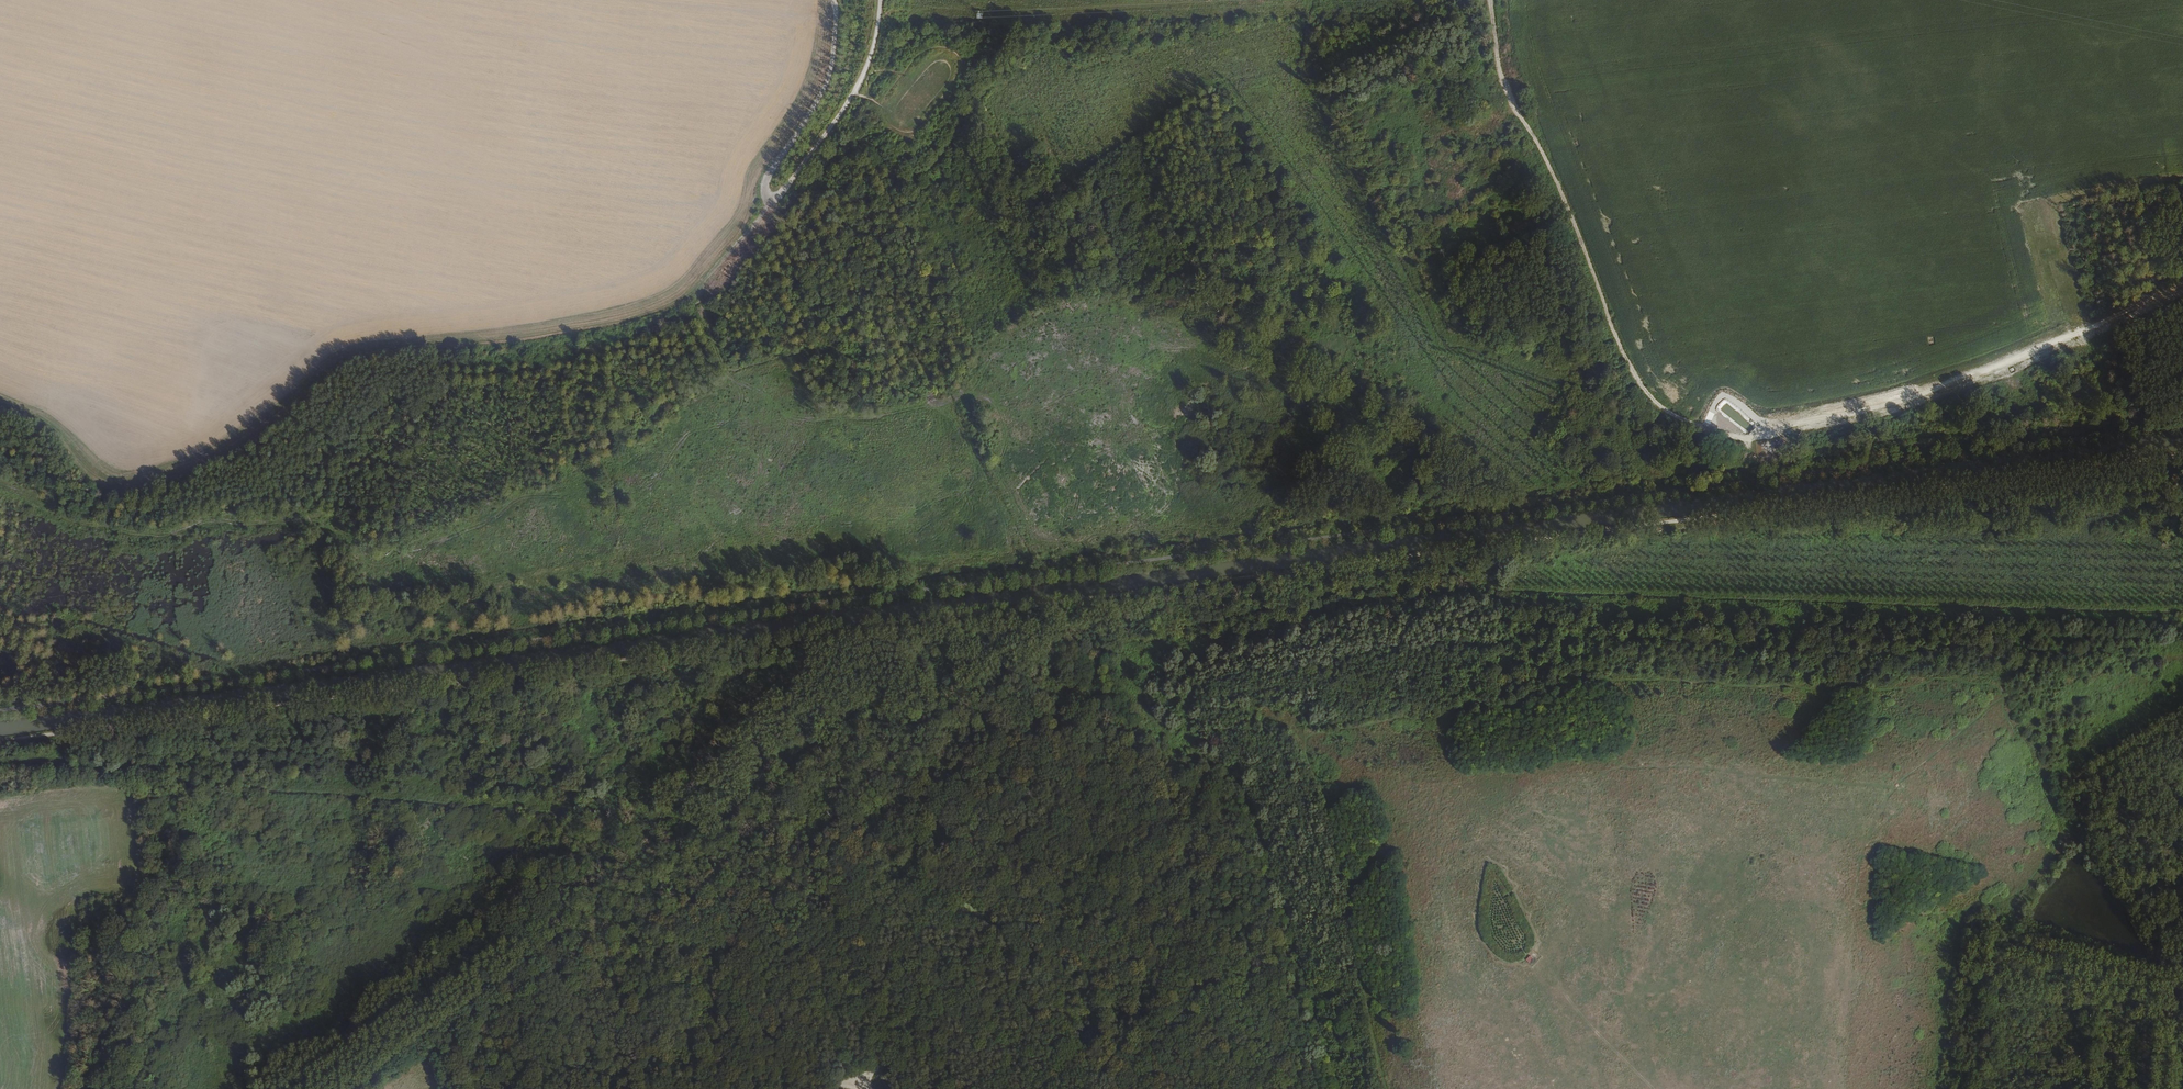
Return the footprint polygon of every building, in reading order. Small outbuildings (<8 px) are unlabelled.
[(1773,455),(1771,445),(1763,446),(1764,456),(1773,455)] [(1137,663),(1135,650),(1131,650),(1131,653),(1125,655),(1127,665),(1137,663)] [(1530,955),(1525,959),(1529,963),(1534,959),(1530,955)]
